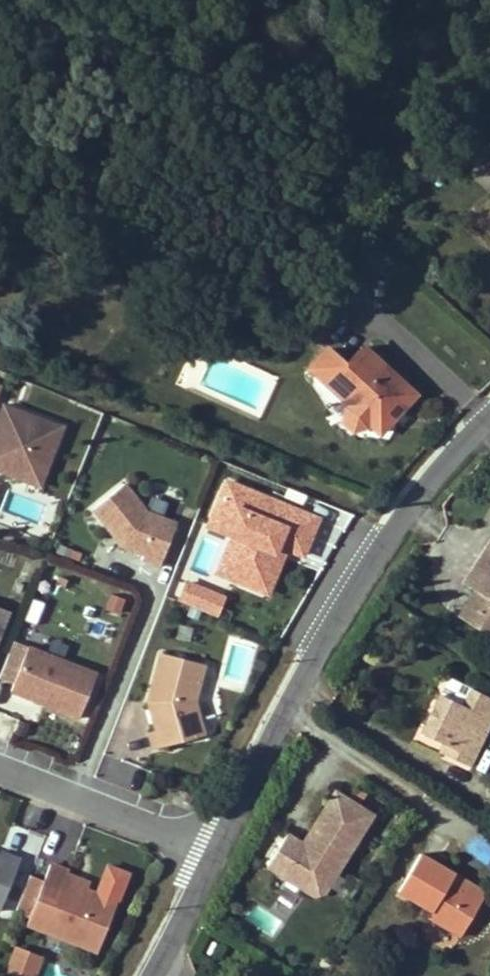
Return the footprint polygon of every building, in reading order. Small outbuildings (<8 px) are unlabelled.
[(468,153),(482,167),(489,158),(489,147),(481,138),(468,153)] [(327,350),(310,369),(350,405),(346,409),(344,423),(353,430),(368,426),(370,422),(381,433),(415,396),(364,348),(346,367),(327,350)] [(4,405),(0,416),(0,474),(41,489),(63,428),(4,405)] [(315,514),(226,480),(208,524),(230,532),(216,569),(266,589),(282,545),(300,552),(315,514)] [(150,513),(127,485),(93,513),(123,549),(163,565),(179,524),(150,513)] [(153,492),(147,509),(176,520),(182,503),(153,492)] [(467,582),(484,594),(485,594),(489,598),(489,547),(467,582)] [(186,578),(177,599),(215,614),(223,593),(186,578)] [(484,594),(467,620),(489,634),(489,598),(485,594),(484,594)] [(107,595),(103,611),(120,616),(124,600),(107,595)] [(0,606),(0,638),(11,610),(0,606)] [(29,643),(10,691),(82,719),(100,670),(29,643)] [(207,667),(162,656),(149,706),(161,748),(207,737),(199,702),(207,667)] [(452,706),(447,722),(435,718),(426,745),(452,753),(459,756),(456,764),(477,771),(489,734),(489,700),(472,693),(466,711),(452,706)] [(452,706),(441,702),(435,718),(447,722),(452,706)] [(459,756),(452,753),(449,761),(456,764),(459,756)] [(304,845),(291,838),(271,873),(315,898),(329,892),(373,816),(334,793),(304,845)] [(0,849),(0,907),(2,908),(24,853),(6,846),(5,850),(0,849)] [(455,875),(420,854),(399,891),(432,910),(428,917),(460,936),(483,899),(452,881),(455,875)] [(46,877),(32,871),(18,908),(32,913),(29,921),(101,951),(122,896),(93,885),(95,880),(70,870),(72,866),(53,858),(46,877)] [(487,893),(455,875),(452,881),(483,899),(487,893)] [(20,947),(9,975),(10,975),(36,975),(44,956),(20,947)]
